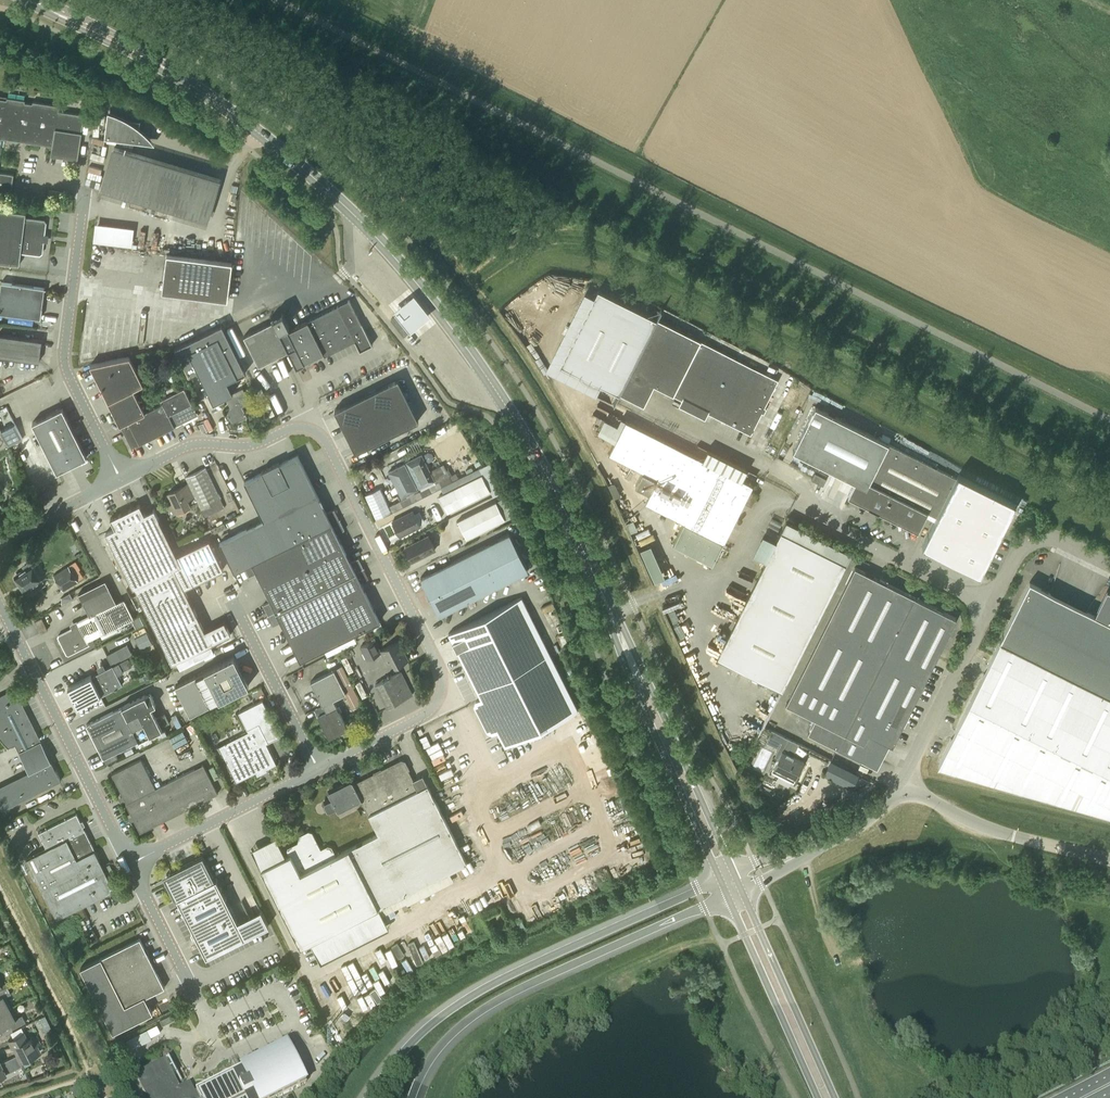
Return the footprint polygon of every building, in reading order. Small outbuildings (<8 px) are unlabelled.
[(50,154),(77,158),(84,113),(58,109),(59,104),(32,100),(32,103),(24,101),(24,99),(6,97),(6,99),(0,98),(0,138),(40,144),(40,142),(46,142),(45,145),(51,145),(50,154)] [(137,140),(140,120),(107,116),(104,136),(137,140)] [(206,220),(219,178),(114,147),(101,189),(206,220)] [(10,192),(13,174),(0,172),(0,190),(10,192)] [(58,199),(60,191),(49,189),(47,198),(58,199)] [(46,234),(43,233),(45,222),(43,220),(24,217),(25,212),(0,209),(0,262),(19,264),(20,251),(39,253),(41,252),(43,240),(45,240),(46,234)] [(133,244),(135,225),(96,220),(94,239),(133,244)] [(232,260),(166,252),(161,292),(227,300),(232,260)] [(44,287),(1,281),(0,285),(0,312),(39,318),(44,287)] [(657,319),(656,322),(597,293),(559,369),(617,399),(620,393),(638,402),(648,382),(751,434),(778,380),(657,319)] [(395,314),(401,321),(409,331),(413,335),(432,319),(415,298),(395,314)] [(273,321),(244,336),(259,365),(288,351),(296,367),(305,363),(304,362),(323,352),(325,355),(355,340),(360,350),(373,344),(362,323),(361,323),(350,300),(338,306),(308,321),(288,330),(279,312),(271,317),(273,321)] [(409,331),(401,321),(396,325),(404,335),(409,331)] [(41,340),(0,335),(0,357),(39,362),(41,340)] [(233,392),(228,381),(237,376),(218,337),(188,351),(213,402),(225,396),(230,407),(226,409),(233,424),(248,416),(242,406),(250,402),(243,388),(233,392)] [(355,452),(419,421),(398,379),(334,410),(335,411),(337,411),(356,450),(354,451),(355,452)] [(163,403),(145,411),(133,388),(108,401),(132,448),(198,414),(184,387),(161,399),(163,403)] [(947,471),(938,467),(815,405),(793,450),(855,481),(848,495),(915,529),(922,515),(934,521),(922,545),(932,549),(968,478),(958,473),(956,476),(947,471)] [(5,416),(6,421),(13,419),(9,406),(0,409),(0,417),(5,416)] [(57,472),(87,457),(62,408),(32,423),(57,472)] [(442,427),(446,436),(460,430),(456,421),(442,427)] [(662,439),(626,421),(609,454),(643,470),(635,485),(650,493),(645,501),(654,506),(653,509),(660,513),(661,510),(684,521),(723,541),(731,524),(735,526),(739,518),(735,516),(752,484),(662,439)] [(1,432),(0,429),(0,450),(22,439),(15,425),(1,432)] [(464,439),(460,442),(470,460),(475,457),(464,439)] [(441,451),(455,474),(471,464),(458,441),(441,451)] [(278,462),(270,466),(290,507),(317,493),(297,455),(279,464),(278,462)] [(433,479),(421,455),(407,462),(419,486),(433,479)] [(417,488),(404,463),(388,471),(401,496),(417,488)] [(290,507),(270,466),(261,470),(262,472),(244,481),(263,520),(277,513),(290,507)] [(201,509),(220,499),(205,468),(186,477),(201,509)] [(823,485),(826,479),(815,473),(811,479),(823,485)] [(447,512),(490,490),(481,474),(439,495),(447,512)] [(365,484),(376,506),(392,498),(381,476),(365,484)] [(968,478),(932,549),(979,573),(1015,502),(968,478)] [(439,481),(420,491),(423,496),(442,487),(439,481)] [(168,493),(172,502),(166,505),(171,514),(190,505),(187,499),(194,496),(188,483),(168,493)] [(420,491),(400,500),(403,506),(423,496),(420,491)] [(751,506),(757,494),(750,491),(745,503),(751,506)] [(317,493),(290,507),(277,513),(291,543),(339,520),(340,519),(340,518),(339,519),(334,509),(326,513),(317,493)] [(384,516),(403,506),(400,500),(381,510),(384,516)] [(466,538),(504,519),(496,501),(457,521),(466,538)] [(177,555),(154,509),(144,513),(140,504),(110,518),(115,528),(106,533),(133,588),(135,587),(173,663),(232,633),(225,619),(205,629),(185,587),(191,584),(177,555)] [(392,521),(393,523),(392,524),(394,529),(395,528),(399,536),(420,526),(413,511),(392,521)] [(277,513),(263,520),(219,542),(234,572),(244,567),(291,543),(277,513)] [(344,529),(339,520),(291,543),(303,567),(343,547),(336,533),(344,529)] [(712,563),(723,541),(684,521),(673,543),(712,563)] [(651,526),(637,532),(642,542),(656,536),(651,526)] [(781,688),(845,562),(781,529),(716,656),(781,688)] [(509,534),(480,548),(421,578),(428,592),(426,593),(431,602),(433,601),(440,615),(528,571),(509,534)] [(435,549),(428,535),(405,547),(412,561),(435,549)] [(209,539),(177,555),(191,584),(223,569),(209,539)] [(652,541),(641,546),(655,579),(666,574),(652,541)] [(303,567),(291,543),(244,567),(249,576),(256,573),(263,587),(303,567)] [(343,547),(303,567),(315,592),(363,568),(358,558),(350,562),(343,547)] [(15,577),(16,578),(15,581),(17,583),(19,584),(23,590),(30,585),(34,591),(44,584),(30,562),(24,567),(26,570),(15,577)] [(63,590),(78,581),(68,565),(53,575),(63,590)] [(303,567),(263,587),(270,601),(263,605),(268,615),(315,592),(303,567)] [(956,618),(914,597),(854,567),(786,704),(814,718),(807,733),(861,760),(865,751),(860,748),(868,733),(892,745),(956,618)] [(363,568),(315,592),(327,616),(340,641),(379,621),(360,582),(368,578),(363,568)] [(77,591),(82,601),(89,615),(77,621),(79,624),(58,634),(58,636),(66,653),(68,654),(89,644),(87,640),(101,634),(103,638),(117,631),(118,629),(117,627),(134,618),(124,599),(116,602),(104,577),(77,591)] [(1030,581),(938,764),(1109,813),(1109,592),(1107,591),(1095,614),(1030,581)] [(327,616),(315,592),(268,615),(273,625),(280,621),(287,636),(327,616)] [(505,747),(578,711),(522,597),(449,634),(481,699),(476,701),(474,707),(487,733),(493,735),(498,732),(505,747)] [(40,633),(47,629),(41,616),(34,620),(40,633)] [(327,616),(287,636),(300,660),(340,641),(327,616)] [(991,634),(985,646),(992,649),(998,637),(991,634)] [(366,658),(380,650),(381,650),(375,638),(360,646),(366,658)] [(399,641),(381,650),(380,650),(387,664),(393,661),(396,667),(408,660),(399,641)] [(106,654),(111,665),(70,686),(74,693),(72,695),(74,699),(77,699),(80,706),(122,683),(118,674),(124,671),(119,662),(132,655),(127,644),(106,654)] [(177,688),(191,718),(251,690),(237,659),(177,688)] [(311,682),(322,705),(323,705),(333,699),(346,693),(348,692),(355,707),(360,704),(361,704),(359,700),(349,681),(341,666),(334,670),(311,682)] [(152,678),(149,671),(143,674),(146,680),(152,678)] [(400,671),(391,676),(375,684),(387,707),(412,694),(400,671)] [(367,693),(362,681),(358,683),(363,695),(367,693)] [(0,741),(2,743),(4,745),(5,746),(8,747),(15,743),(28,771),(0,785),(0,803),(2,808),(61,780),(51,760),(41,741),(15,688),(0,695),(0,741)] [(147,696),(123,707),(87,724),(104,759),(163,731),(162,729),(171,725),(166,716),(158,720),(152,708),(157,706),(152,695),(147,697),(147,696)] [(317,716),(323,727),(329,737),(338,733),(341,731),(347,728),(342,717),(336,706),(333,699),(323,705),(327,711),(326,712),(317,716)] [(238,713),(247,732),(218,747),(236,782),(265,767),(266,769),(276,764),(266,744),(280,737),(262,701),(238,713)] [(218,730),(236,722),(232,714),(214,722),(218,730)] [(173,735),(178,744),(191,738),(186,728),(173,735)] [(804,761),(793,756),(799,744),(772,730),(766,742),(778,748),(775,756),(778,757),(771,770),(794,782),(804,761)] [(140,833),(218,794),(203,765),(156,789),(141,760),(111,775),(140,833)] [(329,793),(331,798),(328,799),(326,801),(325,804),(326,807),(328,809),(331,810),(333,810),(336,808),(337,809),(353,801),(354,803),(361,799),(378,834),(349,848),(380,908),(467,863),(427,784),(418,789),(404,762),(401,761),(354,784),(353,781),(351,780),(329,791),(329,793)] [(806,783),(807,787),(790,792),(794,803),(825,793),(820,778),(806,783)] [(57,918),(115,889),(83,825),(84,825),(82,820),(81,821),(77,813),(39,832),(46,848),(27,858),(57,918)] [(380,908),(349,848),(335,855),(332,849),(329,849),(321,853),(312,833),(309,833),(302,836),(301,839),(304,845),(300,847),(299,846),(297,845),(290,848),(289,851),(291,854),(261,869),(301,948),(311,943),(321,963),(390,928),(380,908)] [(237,921),(216,878),(214,879),(202,855),(170,871),(171,874),(168,881),(166,882),(175,899),(177,898),(191,926),(206,956),(265,926),(268,925),(261,909),(237,921)] [(243,901),(238,904),(243,911),(247,909),(243,901)] [(140,938),(100,958),(81,967),(113,1032),(152,1012),(145,996),(164,987),(140,938)] [(9,1008),(4,997),(11,994),(7,986),(0,990),(0,1012),(9,1008)] [(9,1008),(0,1012),(0,1028),(9,1024),(12,1029),(25,1022),(22,1015),(15,1019),(9,1008)] [(164,1026),(179,1018),(176,1013),(161,1020),(164,1026)] [(49,1027),(44,1029),(48,1037),(53,1034),(54,1034),(50,1026),(49,1027)] [(8,1059),(14,1069),(22,1065),(20,1062),(35,1055),(32,1048),(39,1044),(35,1036),(27,1039),(24,1032),(9,1040),(16,1055),(8,1059)] [(169,1057),(135,1074),(147,1097),(275,1097),(307,1081),(290,1048),(239,1073),(239,1072),(198,1093),(189,1087),(183,1083),(169,1057)] [(14,1069),(8,1059),(1,1063),(0,1061),(0,1076),(14,1069)] [(79,1096),(74,1088),(70,1091),(75,1097),(76,1097),(79,1096)]
